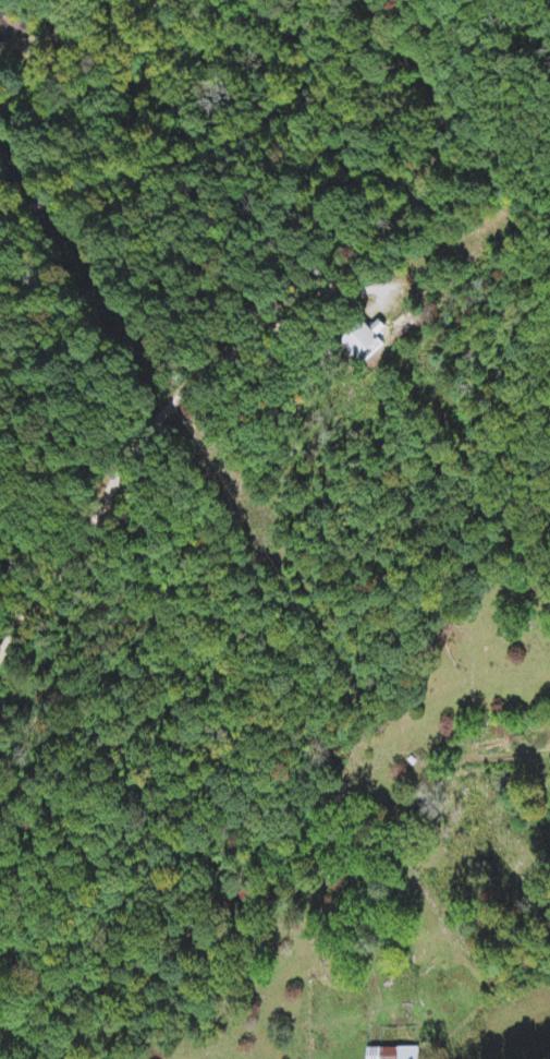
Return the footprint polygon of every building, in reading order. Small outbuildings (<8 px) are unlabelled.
[(419,1049),(371,1050),(372,1058),(419,1058),(419,1049)]
